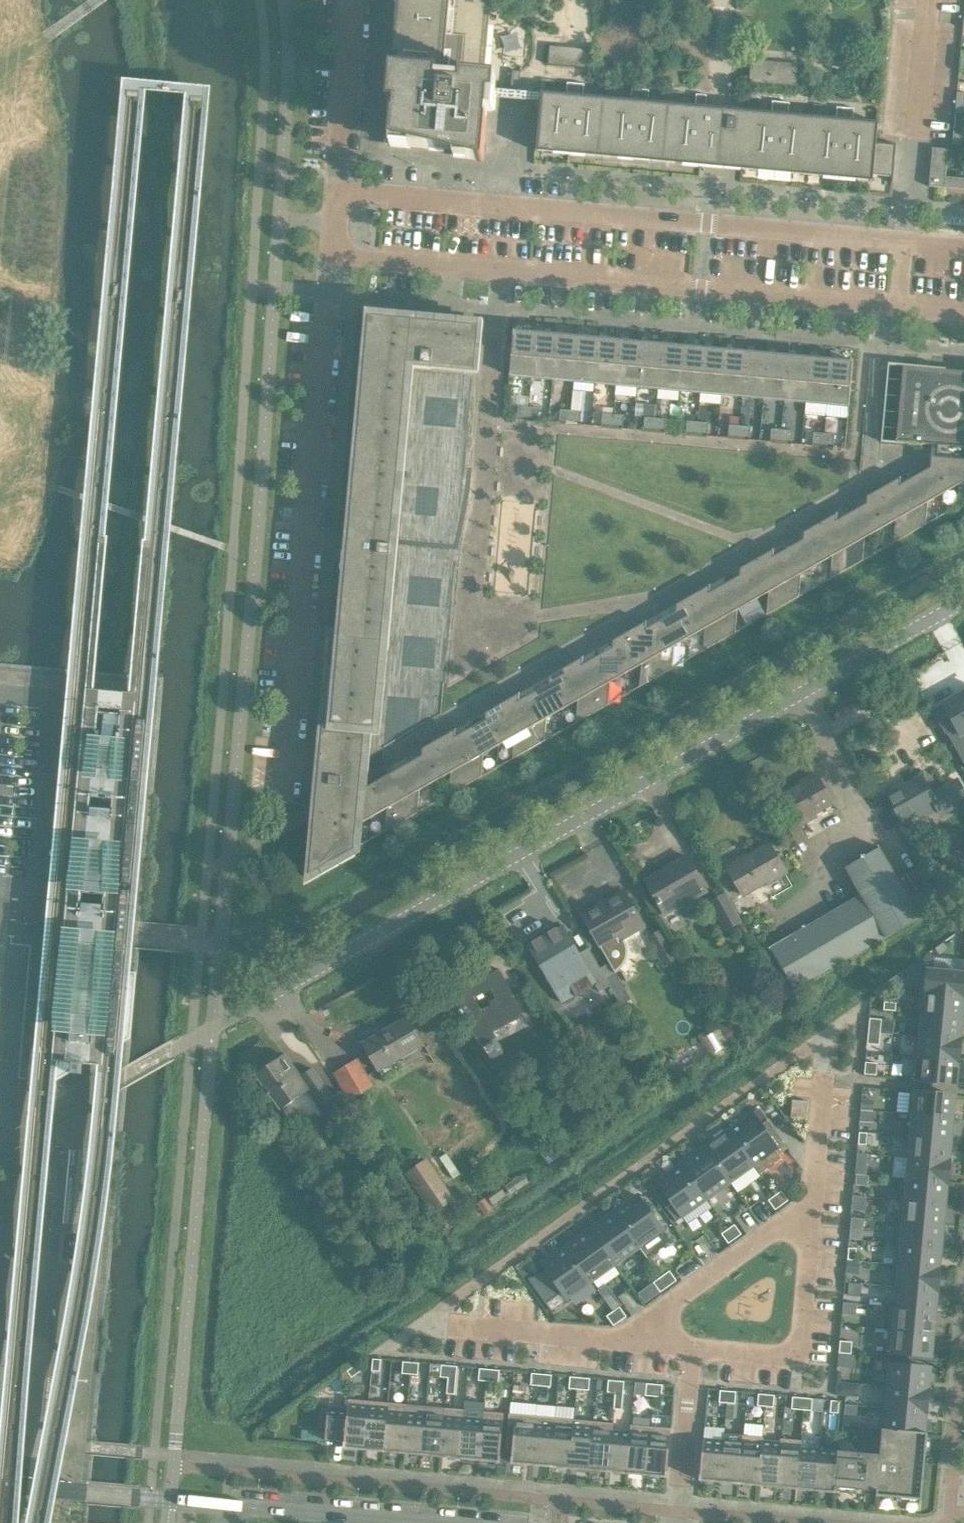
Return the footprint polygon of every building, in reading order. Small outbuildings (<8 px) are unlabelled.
[(488,0),(399,0),(396,26),(399,27),(398,34),(397,35),(396,36),(395,38),(395,39),(395,41),(395,43),(396,44),(397,45),(396,59),(393,58),(392,72),(394,72),(390,146),(423,146),(423,144),(468,148),(466,160),(483,164),(488,97),(495,97),(496,79),(481,78),(488,0)] [(591,69),(593,49),(549,45),(548,65),(591,69)] [(796,87),(799,66),(799,64),(797,64),(797,69),(752,65),(752,60),(751,60),(749,83),(796,87)] [(519,90),(521,72),(513,71),(511,89),(519,90)] [(876,142),(878,123),(853,120),(854,108),(837,107),(836,119),(789,115),(790,103),(781,102),(772,101),(771,113),(706,107),(707,95),(696,94),(695,106),(648,102),(649,90),(632,88),(631,100),(583,96),(585,84),(567,82),(566,94),(541,92),(536,151),(538,151),(539,150),(553,151),(554,145),(587,148),(586,154),(618,157),(618,151),(651,154),(651,160),(682,163),(683,157),(742,162),(741,168),(758,170),(759,164),(792,167),(791,173),(807,174),(823,175),(823,170),(856,173),(856,178),(870,180),(870,181),(873,181),(873,174),(892,176),(891,183),(893,183),(896,144),(876,142)] [(957,92),(956,103),(963,104),(963,93),(957,92)] [(956,103),(955,113),(963,114),(963,104),(956,103)] [(963,146),(963,135),(953,134),(952,145),(963,146)] [(945,176),(948,149),(932,148),(928,187),(945,188),(946,177),(945,176)] [(954,189),(955,177),(946,177),(945,188),(954,189)] [(955,177),(954,189),(963,190),(963,178),(955,177)] [(441,714),(454,560),(471,370),(475,370),(479,327),(369,317),(349,535),(347,557),(340,637),(331,636),(309,874),(354,849),(356,826),(372,817),(375,782),(360,791),(362,760),(441,714)] [(513,330),(509,375),(532,377),(536,332),(523,331),(515,330),(513,330)] [(536,332),(532,377),(553,379),(557,334),(544,333),(536,332)] [(557,334),(553,379),(574,381),(578,336),(565,335),(557,334)] [(574,381),(571,410),(581,411),(583,391),(593,391),(594,383),(595,383),(599,338),(586,337),(578,336),(574,381)] [(599,338),(595,383),(616,385),(620,340),(607,339),(599,338)] [(620,340),(616,385),(637,387),(641,342),(628,341),(620,340)] [(641,342),(637,387),(658,389),(662,344),(649,343),(642,342),(641,342)] [(662,344),(658,389),(679,391),(683,346),(671,345),(663,344),(662,344)] [(683,346),(679,391),(700,393),(704,348),(692,346),(684,346),(683,346)] [(704,348),(700,393),(721,395),(726,349),(713,348),(705,348),(704,348)] [(726,349),(721,395),(743,397),(747,351),(734,350),(726,350),(726,349)] [(747,351),(743,397),(764,398),(768,353),(755,352),(747,351)] [(768,353),(764,398),(785,400),(789,355),(776,354),(768,353)] [(789,355),(785,400),(806,402),(810,357),(797,356),(789,355)] [(806,402),(805,414),(826,416),(831,359),(818,358),(810,357),(806,402)] [(831,359),(826,416),(848,418),(853,361),(839,360),(832,359),(831,359)] [(903,366),(896,441),(937,445),(963,447),(963,371),(903,366)] [(643,402),(642,414),(654,415),(655,403),(643,402)] [(529,417),(529,407),(518,406),(517,416),(529,417)] [(538,418),(539,407),(529,407),(529,417),(538,418)] [(560,409),(559,420),(560,420),(570,421),(571,410),(560,409)] [(571,410),(570,421),(580,422),(581,422),(581,411),(571,410)] [(612,425),(613,414),(603,413),(602,424),(612,425)] [(623,426),(624,415),(613,414),(612,425),(623,426)] [(655,428),(656,418),(645,417),(644,427),(655,428)] [(665,429),(666,419),(656,418),(655,428),(665,429)] [(697,432),(698,422),(687,421),(686,431),(697,432)] [(707,433),(708,423),(698,422),(697,432),(707,433)] [(739,436),(740,426),(729,425),(728,435),(739,436)] [(749,437),(750,427),(740,426),(739,436),(749,437)] [(781,440),(782,430),(771,429),(770,439),(781,440)] [(791,441),(792,430),(782,430),(781,440),(791,441)] [(823,444),(824,433),(814,432),(813,443),(823,444)] [(834,445),(835,434),(824,433),(823,444),(834,445)] [(937,445),(936,457),(947,458),(943,493),(959,485),(956,507),(963,503),(963,447),(937,445)] [(928,502),(943,493),(947,458),(936,457),(930,456),(930,467),(915,476),(909,534),(926,525),(928,502)] [(909,534),(915,476),(900,484),(901,477),(884,486),(880,529),(895,521),(893,543),(909,534)] [(880,529),(884,486),(866,496),(866,503),(852,512),(846,570),(863,561),(865,538),(880,529)] [(846,570),(852,512),(836,520),(837,513),(820,522),(816,565),(832,557),(829,580),(846,570)] [(816,565),(820,522),(803,532),(802,539),(788,548),(782,606),(799,597),(801,574),(816,565)] [(782,606),(788,548),(773,556),(774,549),(757,558),(753,602),(768,593),(766,616),(782,606)] [(753,602),(757,558),(740,568),(739,575),(725,584),(719,642),(736,633),(738,610),(753,602)] [(719,642),(725,584),(709,592),(710,585),(693,594),(689,638),(705,629),(702,652),(719,642)] [(689,638),(693,594),(676,604),(675,611),(661,620),(655,678),(672,669),(674,646),(689,638)] [(655,678),(661,620),(646,628),(646,621),(630,630),(626,674),(641,665),(639,688),(655,678)] [(626,674),(630,630),(612,640),(612,647),(598,656),(592,714),(609,705),(610,682),(626,674)] [(592,714),(598,656),(582,664),(583,657),(566,666),(562,710),(577,701),(575,724),(592,714)] [(562,710),(566,666),(549,676),(548,683),(534,691),(528,750),(545,741),(547,718),(562,710)] [(528,750),(534,691),(519,700),(520,693),(503,702),(499,745),(514,737),(512,760),(528,750)] [(942,704),(945,709),(956,729),(947,734),(963,763),(963,692),(942,704)] [(499,745),(503,702),(485,712),(485,719),(470,728),(465,786),(481,777),(484,754),(499,745)] [(465,786),(470,728),(455,736),(456,729),(439,738),(435,782),(451,773),(448,796),(465,786)] [(435,782),(439,738),(428,745),(422,748),(421,755),(407,764),(401,822),(418,813),(420,790),(435,782)] [(117,805),(124,767),(124,758),(113,757),(112,764),(93,797),(117,805)] [(401,822),(407,764),(375,782),(372,817),(387,809),(385,832),(401,822)] [(798,823),(832,804),(816,776),(783,795),(790,809),(774,818),(790,847),(806,837),(798,823)] [(958,780),(931,794),(921,776),(887,795),(903,823),(936,805),(941,815),(963,803),(963,792),(958,780)] [(785,872),(768,844),(727,868),(744,896),(785,872)] [(796,989),(920,918),(879,848),(844,868),(860,895),(771,947),(777,958),(770,962),(782,982),(789,978),(796,989)] [(706,891),(686,856),(645,880),(664,915),(706,891)] [(953,890),(931,859),(906,876),(929,908),(953,890)] [(644,927),(624,892),(582,916),(612,968),(614,966),(615,965),(618,963),(619,962),(619,961),(620,960),(621,958),(621,957),(622,955),(622,953),(622,952),(622,950),(622,949),(621,947),(621,946),(620,944),(618,941),(644,927)] [(740,922),(724,894),(710,903),(726,930),(740,922)] [(556,929),(529,945),(553,986),(562,1000),(563,1003),(564,1002),(573,997),(595,984),(600,992),(610,986),(588,948),(578,954),(562,927),(563,927),(562,926),(557,928),(557,927),(555,928),(556,929)] [(677,958),(661,930),(647,938),(663,966),(677,958)] [(919,992),(963,996),(963,994),(963,974),(963,972),(963,960),(935,957),(934,971),(921,970),(919,992)] [(456,1007),(454,1008),(482,1048),(496,1038),(492,1032),(523,1016),(499,969),(445,997),(448,1003),(452,1000),(456,1007)] [(131,1038),(136,973),(125,971),(97,987),(76,986),(73,1015),(71,1015),(65,1031),(32,1050),(28,1089),(40,1090),(72,1072),(72,1074),(78,1075),(83,1075),(84,1065),(131,1038)] [(632,1000),(616,973),(607,978),(623,1006),(632,1000)] [(919,992),(917,1014),(962,1018),(963,996),(919,992)] [(896,1003),(884,1002),(884,1010),(895,1011),(896,1003)] [(915,1034),(915,1035),(960,1039),(962,1018),(917,1014),(917,1015),(921,1015),(919,1035),(915,1034)] [(422,1045),(407,1018),(362,1044),(378,1071),(404,1056),(408,1063),(419,1056),(415,1049),(422,1045)] [(741,1039),(729,1018),(719,1024),(730,1045),(741,1039)] [(882,1019),(870,1018),(868,1031),(880,1032),(882,1019)] [(730,1049),(717,1026),(698,1036),(711,1060),(730,1049)] [(879,1045),(880,1032),(868,1031),(867,1044),(879,1045)] [(915,1035),(913,1057),(958,1061),(960,1039),(915,1035)] [(336,1102),(312,1069),(297,1079),(282,1057),(256,1076),(280,1110),(309,1089),(325,1110),(336,1102)] [(912,1072),(911,1079),(955,1083),(955,1081),(956,1081),(958,1061),(913,1057),(912,1072)] [(373,1087),(357,1059),(334,1073),(351,1100),(373,1087)] [(877,1063),(865,1062),(864,1074),(876,1075),(877,1063)] [(954,1096),(910,1092),(908,1114),(952,1118),(954,1098),(954,1096)] [(808,1101),(792,1100),(791,1118),(807,1119),(808,1101)] [(873,1101),(861,1100),(860,1109),(872,1110),(873,1101)] [(860,1110),(859,1122),(872,1124),(873,1111),(860,1110)] [(754,1166),(785,1144),(767,1120),(761,1125),(753,1113),(728,1131),(754,1166)] [(950,1140),(952,1118),(908,1114),(908,1115),(912,1115),(910,1136),(950,1140)] [(730,1183),(754,1166),(728,1131),(705,1147),(730,1183)] [(867,1133),(859,1132),(858,1144),(866,1145),(867,1133)] [(948,1161),(950,1140),(910,1136),(908,1157),(948,1161)] [(707,1200),(730,1183),(705,1147),(681,1164),(707,1200)] [(553,1149),(543,1157),(548,1164),(559,1156),(553,1149)] [(857,1153),(856,1164),(867,1165),(867,1154),(857,1153)] [(946,1183),(948,1161),(908,1157),(906,1178),(902,1178),(902,1179),(946,1183)] [(427,1158),(404,1174),(438,1226),(454,1216),(449,1208),(456,1203),(427,1158)] [(676,1222),(707,1200),(681,1164),(657,1181),(664,1191),(658,1196),(676,1222)] [(868,1176),(856,1175),(855,1185),(867,1186),(868,1176)] [(944,1204),(946,1183),(902,1179),(900,1200),(944,1204)] [(500,1187),(487,1197),(493,1205),(506,1195),(500,1187)] [(782,1205),(788,1201),(781,1191),(775,1195),(782,1205)] [(638,1195),(613,1213),(639,1249),(645,1257),(669,1239),(663,1231),(638,1195)] [(775,1210),(782,1205),(775,1195),(768,1200),(775,1210)] [(852,1196),(851,1209),(865,1210),(866,1197),(852,1196)] [(485,1198),(476,1204),(484,1216),(492,1210),(485,1198)] [(942,1226),(944,1204),(900,1200),(898,1222),(942,1226)] [(613,1213),(590,1230),(616,1265),(639,1249),(613,1213)] [(852,1218),(851,1227),(864,1228),(865,1219),(852,1218)] [(940,1247),(942,1226),(898,1222),(896,1243),(940,1247)] [(735,1239),(742,1234),(735,1224),(728,1229),(735,1239)] [(729,1244),(735,1239),(728,1229),(721,1234),(729,1244)] [(590,1230),(567,1246),(592,1282),(616,1265),(590,1230)] [(232,1239),(231,1251),(240,1252),(240,1239),(232,1239)] [(938,1269),(940,1247),(896,1243),(894,1265),(938,1269)] [(546,1269),(529,1280),(551,1311),(568,1300),(592,1282),(567,1246),(542,1264),(546,1269)] [(849,1248),(848,1260),(855,1260),(857,1248),(849,1248)] [(523,1260),(515,1266),(523,1278),(531,1272),(523,1260)] [(860,1262),(847,1261),(846,1273),(859,1274),(860,1262)] [(936,1290),(938,1269),(894,1265),(892,1286),(936,1290)] [(677,1281),(670,1271),(660,1278),(667,1288),(677,1281)] [(660,1292),(667,1288),(660,1278),(653,1282),(660,1292)] [(849,1284),(848,1296),(860,1297),(861,1285),(849,1284)] [(934,1312),(936,1290),(892,1286),(892,1287),(899,1288),(898,1308),(890,1307),(890,1308),(934,1312)] [(354,1292),(344,1300),(349,1306),(359,1299),(354,1292)] [(852,1304),(844,1304),(843,1314),(855,1315),(856,1305),(852,1304)] [(620,1321),(627,1316),(620,1306),(613,1311),(620,1321)] [(932,1333),(934,1312),(890,1308),(888,1329),(932,1333)] [(620,1321),(613,1311),(606,1316),(614,1326),(620,1321)] [(291,1312),(285,1316),(292,1326),(298,1321),(291,1312)] [(292,1327),(283,1334),(287,1340),(297,1333),(292,1327)] [(930,1356),(932,1333),(888,1329),(886,1352),(930,1356)] [(839,1353),(851,1354),(852,1342),(840,1341),(839,1353)] [(839,1354),(838,1367),(849,1368),(850,1355),(839,1354)] [(380,1371),(381,1359),(373,1359),(372,1371),(380,1371)] [(410,1374),(411,1362),(403,1361),(402,1373),(410,1374)] [(418,1375),(419,1363),(411,1362),(410,1374),(418,1375)] [(361,1371),(357,1364),(347,1371),(352,1377),(361,1371)] [(889,1364),(887,1386),(928,1390),(929,1370),(929,1368),(889,1364)] [(448,1378),(449,1366),(441,1365),(440,1377),(448,1378)] [(456,1378),(457,1366),(449,1366),(448,1378),(456,1378)] [(486,1381),(488,1369),(480,1368),(478,1380),(486,1381)] [(499,1382),(500,1370),(488,1369),(486,1381),(499,1382)] [(538,1386),(539,1374),(532,1373),(531,1385),(538,1386)] [(551,1387),(552,1375),(539,1374),(538,1386),(551,1387)] [(577,1389),(578,1377),(570,1377),(569,1389),(577,1389)] [(589,1390),(590,1378),(578,1377),(577,1389),(589,1390)] [(615,1393),(616,1381),(608,1380),(607,1392),(615,1393)] [(623,1393),(624,1382),(616,1381),(615,1393),(623,1393)] [(838,1383),(837,1395),(845,1395),(848,1392),(849,1384),(838,1383)] [(654,1396),(655,1384),(647,1384),(645,1395),(654,1396)] [(661,1397),(662,1385),(655,1384),(654,1396),(661,1397)] [(883,1386),(881,1408),(926,1412),(928,1390),(887,1386),(883,1386)] [(727,1403),(728,1391),(720,1390),(719,1402),(727,1403)] [(735,1404),(736,1392),(728,1391),(727,1403),(735,1404)] [(765,1406),(766,1394),(758,1394),(757,1406),(765,1406)] [(773,1407),(774,1395),(766,1394),(765,1406),(773,1407)] [(803,1410),(805,1398),(793,1397),(791,1409),(803,1410)] [(811,1411),(813,1399),(805,1398),(803,1410),(811,1411)] [(329,1405),(325,1440),(345,1442),(344,1448),(365,1450),(369,1401),(349,1399),(348,1406),(329,1405)] [(838,1413),(839,1401),(831,1400),(830,1412),(838,1413)] [(369,1401),(365,1450),(384,1451),(388,1403),(369,1401)] [(465,1410),(460,1458),(479,1460),(484,1411),(484,1403),(465,1401),(465,1410)] [(511,1402),(506,1451),(513,1451),(511,1463),(531,1465),(537,1404),(511,1402)] [(388,1403),(384,1451),(403,1453),(408,1405),(388,1403)] [(537,1404),(531,1465),(551,1467),(556,1406),(537,1404)] [(408,1405),(403,1453),(422,1455),(426,1406),(408,1405)] [(845,1405),(844,1414),(856,1415),(857,1406),(845,1405)] [(426,1406),(422,1455),(441,1457),(445,1408),(426,1406)] [(556,1406),(551,1467),(570,1468),(574,1420),(575,1408),(556,1406)] [(445,1408),(441,1457),(460,1458),(465,1410),(445,1408)] [(879,1430),(882,1431),(928,1435),(928,1433),(924,1433),(926,1412),(881,1408),(879,1430)] [(484,1411),(479,1460),(499,1462),(504,1413),(484,1411)] [(574,1420),(570,1468),(589,1470),(593,1421),(574,1420)] [(593,1421),(589,1470),(608,1472),(612,1430),(612,1423),(593,1421)] [(631,1432),(627,1474),(646,1475),(651,1427),(632,1425),(631,1432)] [(651,1427),(646,1475),(664,1477),(666,1477),(671,1428),(651,1427)] [(612,1430),(608,1472),(627,1474),(631,1432),(612,1430)] [(839,1451),(836,1488),(876,1491),(876,1496),(922,1500),(928,1435),(882,1431),(880,1455),(860,1453),(839,1451)] [(723,1440),(720,1482),(739,1484),(743,1435),(724,1433),(723,1440)] [(743,1435),(739,1484),(758,1485),(762,1437),(743,1435)] [(762,1437),(758,1485),(777,1487),(781,1439),(781,1438),(780,1442),(763,1440),(763,1437),(762,1437)] [(800,1440),(796,1489),(815,1491),(819,1449),(820,1438),(802,1437),(802,1440),(800,1440)] [(703,1439),(700,1480),(720,1482),(723,1440),(703,1439)] [(781,1439),(777,1487),(796,1489),(800,1440),(781,1439)] [(819,1449),(815,1491),(835,1493),(836,1488),(839,1451),(819,1449)]
